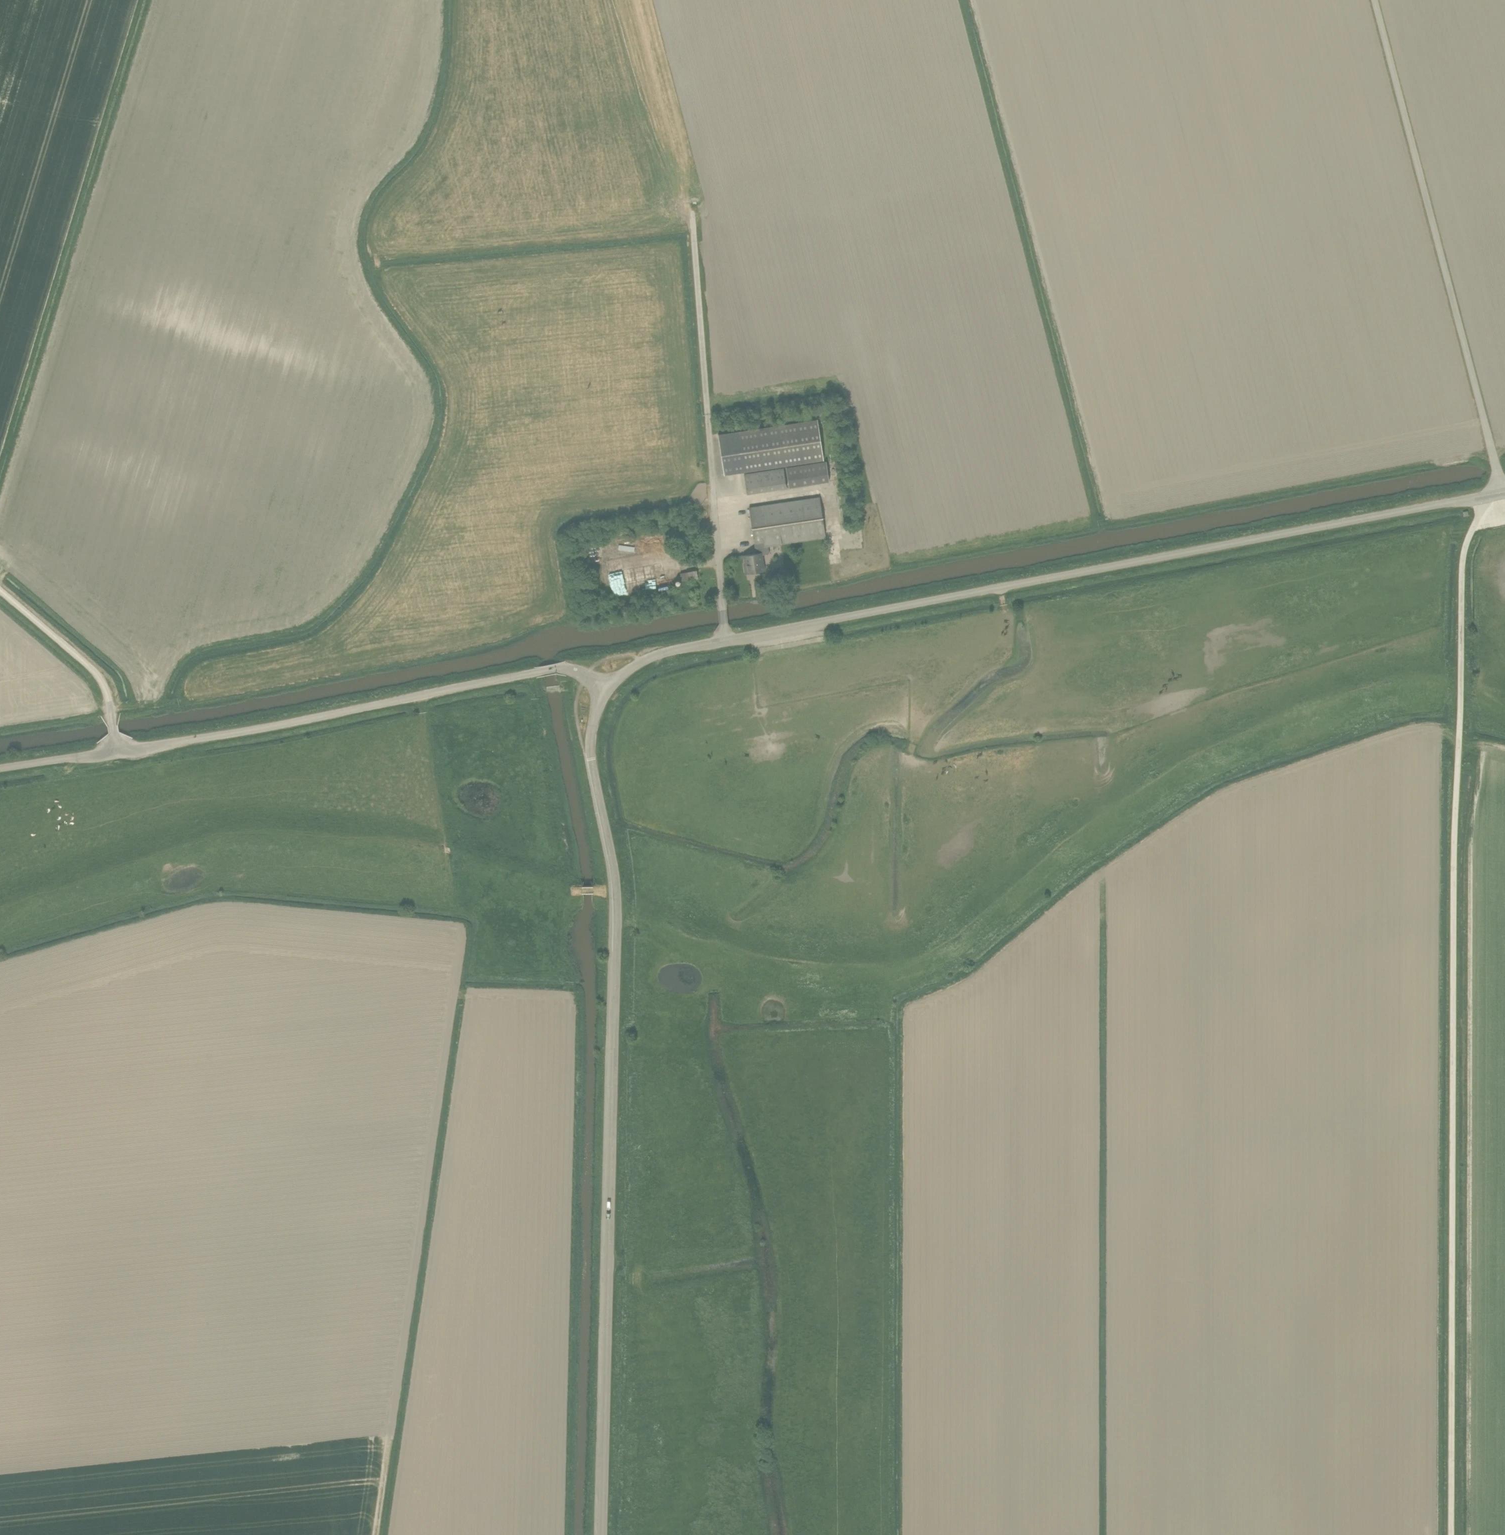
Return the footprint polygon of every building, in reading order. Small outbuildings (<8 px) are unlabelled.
[(786,467),(789,488),(829,481),(826,461),(786,467)] [(784,468),(744,474),(748,493),(787,487),(784,468)] [(826,537),(820,497),(749,507),(756,553),(744,555),(745,564),(744,564),(745,573),(765,570),(762,554),(769,553),(768,545),(826,537)] [(697,570),(686,572),(687,580),(698,578),(697,570)]
